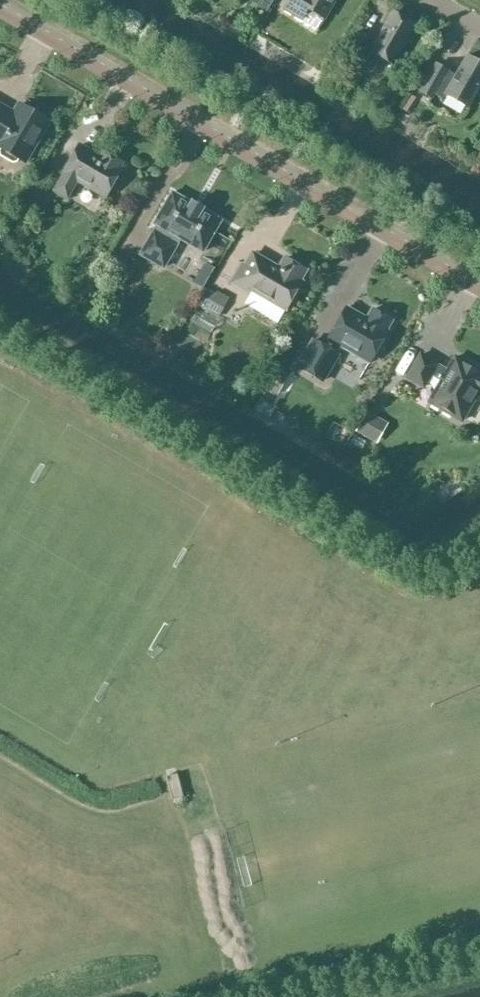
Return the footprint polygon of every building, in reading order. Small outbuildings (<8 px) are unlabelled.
[(257,6),(268,13),(276,0),(260,0),(257,6)] [(336,0),(289,0),(283,9),(295,16),(301,7),(324,20),(336,0)] [(393,65),(415,26),(392,13),(374,44),(360,36),(347,59),(372,73),(381,58),(393,65)] [(479,87),(479,64),(467,56),(456,76),(436,64),(420,92),(432,99),(434,95),(443,100),(445,95),(468,108),(479,87)] [(6,114),(8,111),(0,107),(0,148),(0,149),(0,151),(1,157),(12,163),(18,161),(19,159),(24,162),(48,120),(20,104),(12,118),(6,114)] [(119,168),(122,164),(103,152),(100,157),(80,145),(63,173),(64,173),(54,190),(67,198),(77,181),(105,197),(121,170),(119,168)] [(192,202),(191,203),(173,192),(154,224),(158,226),(141,255),(163,268),(181,239),(204,253),(223,222),(204,211),(205,209),(192,202)] [(240,265),(231,283),(249,293),(251,290),(270,301),(262,315),(277,323),(301,282),(300,281),(306,271),(284,258),(278,268),(253,253),(245,268),(240,265)] [(194,284),(202,289),(214,268),(206,263),(194,284)] [(215,293),(206,288),(196,307),(218,319),(229,298),(216,291),(215,293)] [(386,331),(391,320),(373,309),(366,319),(346,308),(328,339),(329,339),(325,347),(313,340),(298,367),(322,381),(338,355),(337,354),(341,347),(369,363),(387,332),(386,331)] [(456,357),(448,371),(419,354),(405,377),(422,386),(430,373),(440,379),(427,401),(460,420),(476,392),(479,395),(479,371),(456,357)] [(277,396),(289,376),(276,369),(265,389),(277,396)] [(281,398),(268,411),(281,423),(293,410),(281,398)] [(377,445),(389,424),(367,412),(355,432),(377,445)] [(195,772),(185,774),(191,797),(201,794),(195,772)] [(166,777),(173,800),(184,797),(177,773),(166,777)]
